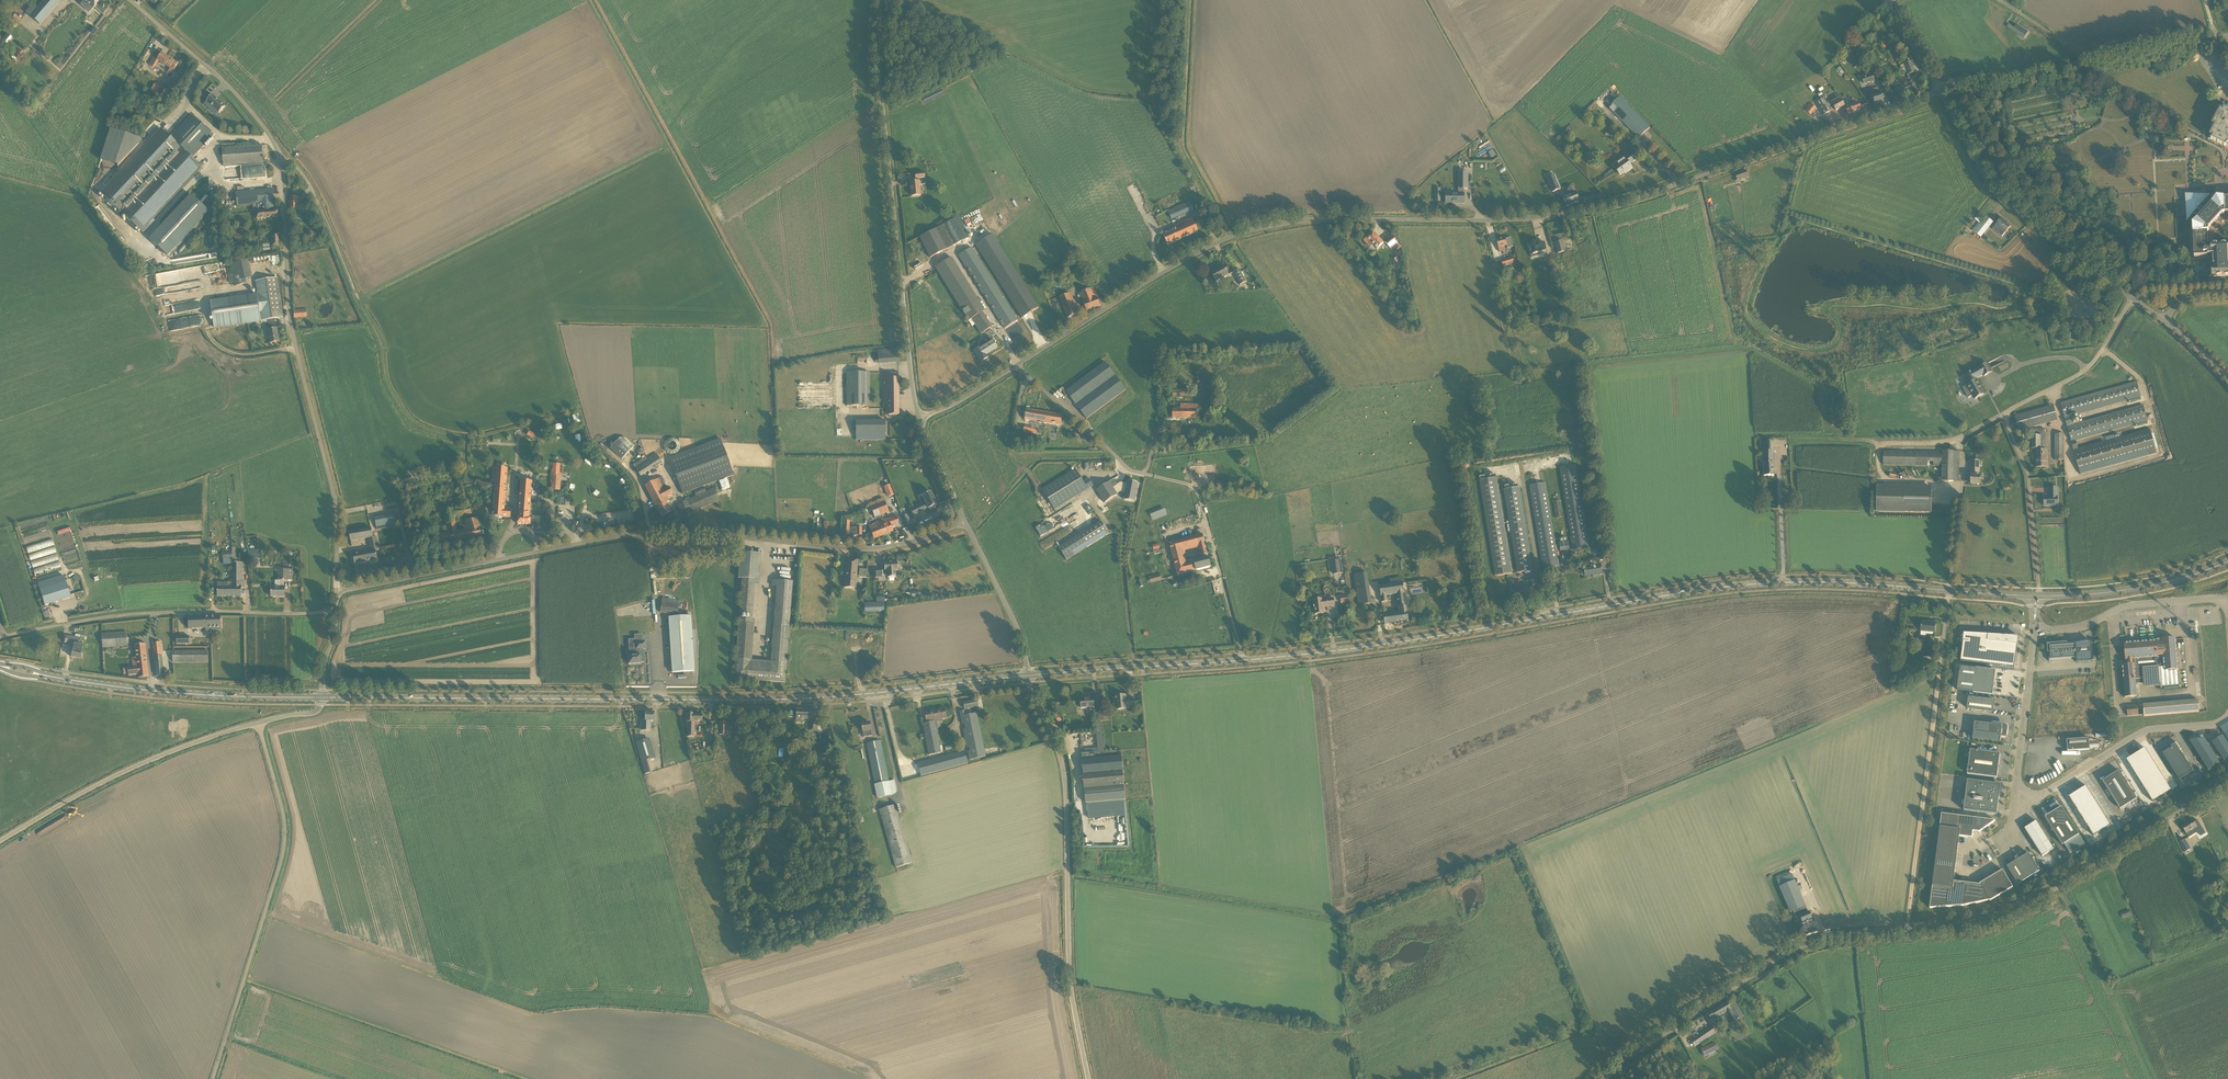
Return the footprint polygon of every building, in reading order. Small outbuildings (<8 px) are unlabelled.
[(26,12),(40,25),(61,0),(45,0),(41,5),(40,3),(36,7),(33,4),(26,12)] [(87,4),(84,8),(89,13),(93,9),(100,0),(84,0),(83,1),(87,4)] [(2014,28),(2009,24),(2007,27),(2012,30),(2024,38),(2028,32),(2017,25),(2014,28)] [(94,35),(98,30),(93,27),(89,32),(94,35)] [(18,48),(12,55),(18,60),(24,54),(18,48)] [(178,63),(162,53),(158,51),(154,58),(174,70),(178,63)] [(1915,72),(1911,61),(1903,65),(1906,72),(1907,75),(1915,72)] [(1864,84),(1874,80),(1872,74),(1862,77),(1864,84)] [(167,89),(174,93),(181,81),(174,77),(167,89)] [(1898,96),(1914,90),(1909,80),(1898,84),(1894,86),(1898,96)] [(1880,93),(1878,87),(1872,89),(1872,90),(1869,91),(1874,105),(1884,101),(1881,93),(1880,93)] [(215,110),(219,113),(225,107),(212,95),(206,101),(207,101),(204,104),(213,112),(215,110)] [(1831,100),(1835,106),(1844,102),(1840,95),(1831,100)] [(1620,97),(1618,98),(1610,106),(1609,107),(1630,130),(1635,135),(1638,138),(1650,128),(1646,124),(1641,119),(1642,119),(1620,97)] [(1817,102),(1821,110),(1824,115),(1831,110),(1824,98),(1817,102)] [(1856,105),(1854,99),(1852,100),(1853,105),(1846,108),(1848,114),(1852,112),(1861,109),(1859,103),(1856,105)] [(1810,115),(1816,108),(1814,106),(1810,104),(1805,110),(1810,115)] [(2210,136),(2212,137),(2211,140),(2226,147),(2227,144),(2227,145),(2227,110),(2224,108),(2222,111),(2220,109),(2212,125),(2214,126),(2210,136)] [(101,193),(141,231),(202,167),(192,158),(214,136),(192,115),(170,138),(161,129),(101,193)] [(263,163),(263,166),(269,166),(268,160),(263,161),(262,145),(222,148),(223,166),(263,163)] [(1628,172),(1632,169),(1629,164),(1636,160),(1631,153),(1613,165),(1620,176),(1627,171),(1628,172)] [(1738,181),(1748,177),(1746,170),(1735,174),(1737,179),(1738,181)] [(1464,203),(1464,189),(1468,189),(1468,172),(1458,172),(1458,177),(1458,193),(1446,193),(1446,203),(1451,203),(1451,202),(1457,202),(1457,203),(1464,203)] [(921,195),(920,185),(925,185),(925,177),(924,173),(915,174),(916,182),(909,182),(910,188),(911,188),(912,196),(921,195)] [(1560,189),(1555,175),(1547,178),(1553,192),(1560,189)] [(259,204),(259,212),(255,212),(256,220),(279,217),(278,210),(275,210),(273,189),(236,192),(238,206),(259,204)] [(1570,194),(1563,197),(1567,206),(1579,201),(1575,192),(1570,194)] [(167,256),(209,212),(191,196),(150,240),(167,256)] [(301,210),(302,204),(298,204),(298,196),(290,196),(290,210),(301,210)] [(2211,205),(2207,209),(2204,198),(2190,196),(2187,200),(2190,213),(2202,215),(2198,219),(2192,225),(2193,232),(2193,240),(2194,240),(2194,245),(2193,245),(2194,257),(2208,256),(2208,255),(2213,255),(2214,269),(2211,269),(2212,277),(2227,276),(2227,244),(2208,245),(2207,231),(2208,231),(2208,230),(2208,229),(2222,214),(2223,214),(2224,214),(2224,213),(2225,213),(2227,213),(2227,196),(2225,196),(2225,199),(2224,199),(2224,198),(2216,199),(2211,205)] [(1171,219),(1194,210),(1190,202),(1168,211),(1171,219)] [(953,246),(970,237),(957,213),(940,221),(953,246)] [(1985,232),(1993,222),(1987,217),(1982,224),(1979,221),(1972,230),(1981,237),(1985,232)] [(1168,244),(1198,230),(1193,218),(1174,226),(1176,230),(1164,236),(1168,244)] [(2011,226),(2006,222),(2006,221),(2002,218),(1997,225),(1996,224),(1996,225),(2002,230),(1999,233),(2002,236),(2011,226)] [(930,258),(947,249),(937,228),(920,237),(930,258)] [(1367,244),(1371,249),(1374,246),(1377,249),(1384,243),(1377,235),(1376,236),(1372,232),(1366,238),(1370,242),(1367,244)] [(271,234),(271,247),(280,246),(279,233),(271,234)] [(992,234),(975,245),(1022,318),(1028,314),(1032,311),(1039,307),(992,234)] [(1388,246),(1391,249),(1398,243),(1395,240),(1392,236),(1385,242),(1388,246)] [(1513,247),(1511,238),(1505,239),(1505,238),(1496,240),(1500,252),(1503,251),(1502,247),(1507,246),(1507,248),(1513,247)] [(1564,240),(1556,243),(1560,254),(1568,252),(1564,240)] [(1535,241),(1527,244),(1531,259),(1535,257),(1535,254),(1539,253),(1538,252),(1544,250),(1542,242),(1538,243),(1538,244),(1536,245),(1535,241)] [(958,256),(977,285),(985,299),(984,300),(990,309),(991,308),(1004,329),(1017,321),(990,277),(971,248),(958,256)] [(1401,256),(1395,260),(1401,267),(1406,263),(1401,256)] [(984,332),(992,327),(983,312),(985,311),(966,281),(952,257),(938,266),(935,268),(968,321),(971,319),(976,326),(979,324),(984,332)] [(1504,267),(1506,266),(1514,263),(1512,257),(1501,260),(1503,267),(1504,267)] [(232,273),(234,283),(235,286),(246,283),(245,279),(252,278),(248,260),(230,264),(232,273)] [(1229,275),(1224,266),(1217,270),(1216,269),(1211,272),(1215,281),(1216,281),(1218,285),(1222,283),(1220,279),(1229,275)] [(1240,285),(1246,282),(1239,269),(1233,272),(1240,285)] [(270,343),(274,342),(279,341),(277,328),(275,319),(283,318),(277,278),(255,281),(257,294),(261,321),(267,320),(269,329),(268,330),(270,343)] [(1097,298),(1096,295),(1097,294),(1095,288),(1081,294),(1085,302),(1083,303),(1087,311),(1101,306),(1098,297),(1097,298)] [(247,323),(261,321),(257,294),(210,301),(214,328),(247,323)] [(1074,307),(1069,295),(1060,299),(1067,318),(1082,313),(1079,305),(1074,307)] [(298,309),(295,309),(294,309),(294,311),(294,315),(294,318),(300,317),(307,317),(306,310),(298,311),(298,309)] [(980,347),(974,351),(981,362),(988,357),(986,355),(997,347),(990,336),(978,344),(980,347)] [(899,356),(878,358),(879,365),(899,364),(899,356)] [(1969,398),(1973,395),(1975,399),(1984,394),(1980,386),(1980,385),(1977,380),(1976,378),(1983,374),(1984,376),(1992,372),(1987,363),(1980,367),(1980,368),(1973,372),(1972,371),(1966,375),(1971,383),(1967,385),(1970,390),(1966,393),(1969,398)] [(869,372),(847,372),(847,406),(869,405),(869,372)] [(898,373),(884,373),(884,404),(888,404),(888,415),(899,415),(898,373)] [(1088,418),(1110,401),(1116,397),(1126,389),(1115,375),(1076,404),(1087,420),(1088,419),(1088,418)] [(2074,424),(2072,416),(2140,397),(2136,382),(2061,403),(2072,442),(2081,475),(2157,453),(2150,429),(2078,449),(2076,440),(2148,420),(2143,405),(2074,424)] [(1172,418),(1200,418),(1200,404),(1180,404),(1180,409),(1172,409),(1172,418)] [(2019,431),(2058,420),(2054,405),(2015,416),(2019,431)] [(1060,425),(1062,415),(1027,409),(1026,420),(1060,425)] [(855,440),(885,440),(885,421),(855,422),(855,436),(855,440)] [(2045,449),(2045,429),(2031,429),(2032,449),(2045,449)] [(2055,460),(2064,460),(2064,434),(2055,434),(2055,460)] [(618,439),(610,448),(622,459),(630,450),(618,439)] [(669,458),(680,487),(682,494),(734,475),(731,468),(722,443),(720,439),(669,458)] [(1764,476),(1774,476),(1772,441),(1763,441),(1764,476)] [(1942,466),(1942,475),(1942,481),(1959,481),(1960,451),(1943,451),(1943,452),(1884,451),(1883,465),(1942,466)] [(2047,467),(2047,451),(2036,451),(2036,459),(2036,467),(2047,467)] [(662,463),(656,453),(647,459),(640,463),(638,461),(633,465),(641,476),(662,463)] [(1971,484),(1981,484),(1981,475),(1979,475),(1980,461),(1972,460),(1971,484)] [(1191,476),(1214,474),(1213,465),(1190,468),(1191,476)] [(1572,550),(1589,547),(1576,465),(1559,468),(1572,550)] [(559,481),(561,481),(561,476),(560,476),(557,476),(557,470),(560,470),(560,467),(554,467),(553,467),(552,475),(551,490),(560,491),(560,487),(558,487),(559,481)] [(495,479),(492,517),(510,518),(511,510),(504,510),(507,469),(493,468),(492,478),(495,479)] [(1055,510),(1094,485),(1089,478),(1084,482),(1076,469),(1042,490),(1055,510)] [(671,512),(666,503),(669,501),(667,497),(673,494),(669,487),(667,489),(665,485),(661,477),(659,478),(645,485),(662,517),(671,512)] [(1495,576),(1511,573),(1496,478),(1480,480),(1495,576)] [(530,508),(531,495),(535,495),(536,481),(516,480),(515,493),(520,493),(518,518),(517,524),(530,525),(531,519),(529,519),(530,508)] [(1135,499),(1138,483),(1128,481),(1127,484),(1121,483),(1113,487),(1109,481),(1096,489),(1105,503),(1105,502),(1117,494),(1117,493),(1120,491),(1126,493),(1125,496),(1135,499)] [(1543,568),(1559,566),(1558,560),(1545,483),(1529,486),(1542,563),(1543,568)] [(888,497),(893,495),(889,484),(884,486),(888,497)] [(1517,572),(1532,570),(1519,487),(1504,490),(1517,572)] [(1877,487),(1877,511),(1932,512),(1932,488),(1877,487)] [(720,500),(718,495),(714,488),(677,505),(682,517),(720,500)] [(2057,497),(2057,488),(2050,488),(2050,493),(2051,497),(2044,497),(2044,506),(2058,506),(2058,497),(2057,497)] [(921,504),(911,509),(914,516),(925,511),(924,509),(928,508),(929,509),(929,508),(930,509),(933,508),(933,507),(937,504),(931,492),(922,496),(926,503),(922,505),(921,504)] [(878,504),(882,514),(889,512),(885,501),(884,501),(878,504)] [(1555,518),(1563,517),(1560,501),(1553,502),(1555,518)] [(882,514),(878,504),(870,507),(874,517),(876,516),(882,514)] [(440,545),(453,543),(482,537),(477,519),(464,521),(465,525),(463,525),(464,530),(457,531),(456,526),(455,517),(471,514),(469,507),(445,512),(449,533),(438,535),(440,545)] [(489,517),(489,509),(482,509),(481,517),(489,517)] [(376,527),(397,523),(396,514),(374,518),(376,527)] [(882,535),(893,531),(890,525),(899,522),(896,515),(887,518),(889,523),(881,527),(881,529),(880,530),(882,534),(882,535)] [(874,538),(882,535),(882,534),(880,530),(881,529),(881,527),(889,523),(887,518),(878,522),(879,526),(874,528),(874,529),(871,530),(874,538)] [(1059,547),(1067,559),(1108,533),(1101,521),(1059,547)] [(373,537),(371,528),(349,531),(351,541),(368,538),(371,551),(358,554),(357,550),(353,551),(353,550),(353,554),(355,563),(377,559),(375,550),(379,550),(377,536),(373,537)] [(52,538),(50,531),(24,540),(26,546),(52,538)] [(1203,534),(1169,542),(1178,575),(1211,567),(1203,534)] [(53,539),(26,547),(28,553),(54,545),(53,539)] [(1560,551),(1569,550),(1567,541),(1559,542),(1560,551)] [(55,547),(29,555),(31,561),(57,553),(55,547)] [(232,558),(232,549),(223,550),(224,559),(232,558)] [(248,560),(259,559),(258,550),(248,550),(248,560)] [(757,554),(761,554),(740,552),(738,578),(742,578),(736,659),(735,679),(785,683),(792,582),(772,580),(772,586),(777,586),(774,627),(771,656),(771,662),(751,660),(752,655),(755,619),(752,619),(755,585),(757,554)] [(57,554),(31,562),(33,568),(59,560),(57,554)] [(856,588),(858,559),(846,558),(846,569),(847,569),(847,572),(846,572),(844,587),(856,588)] [(1334,574),(1343,573),(1341,560),(1332,561),(1334,574)] [(33,569),(35,575),(61,567),(59,561),(33,569)] [(896,577),(895,570),(898,570),(897,562),(884,563),(885,570),(883,571),(883,570),(874,570),(875,579),(883,578),(883,575),(887,575),(887,577),(896,577)] [(232,587),(232,596),(241,596),(241,587),(241,583),(241,569),(241,563),(233,563),(233,583),(233,587),(232,587)] [(1602,574),(1601,565),(1591,566),(1584,567),(1585,576),(1593,575),(1593,576),(1602,574)] [(271,587),(271,597),(284,597),(284,587),(284,581),(293,581),(293,570),(279,570),(278,580),(275,580),(275,587),(271,587)] [(1368,581),(1367,573),(1366,573),(1358,574),(1354,575),(1355,583),(1358,606),(1371,604),(1371,599),(1362,600),(1360,582),(1368,581)] [(1150,584),(1162,580),(1160,574),(1148,577),(1150,584)] [(44,606),(71,598),(66,582),(39,590),(44,606)] [(218,587),(217,587),(217,596),(232,596),(232,587),(231,587),(231,582),(227,582),(227,583),(218,583),(218,587)] [(1409,621),(1403,582),(1390,584),(1379,585),(1382,602),(1385,602),(1385,596),(1396,594),(1398,611),(1383,614),(1385,625),(1409,621)] [(1511,597),(1532,594),(1530,583),(1509,587),(1511,597)] [(1342,604),(1349,603),(1348,595),(1341,596),(1342,604)] [(1323,600),(1323,599),(1313,600),(1315,614),(1324,613),(1323,605),(1328,605),(1328,606),(1334,605),(1334,599),(1323,600)] [(884,610),(883,602),(868,603),(865,603),(865,611),(884,610)] [(221,628),(221,622),(221,616),(188,617),(189,629),(221,628)] [(673,672),(694,671),(691,616),(669,618),(673,672)] [(1935,633),(1936,622),(1930,622),(1930,623),(1922,622),(1921,631),(1935,633)] [(103,647),(128,646),(127,632),(102,634),(103,647)] [(2015,668),(2017,644),(2018,639),(1985,635),(1964,634),(1961,661),(2015,668)] [(82,639),(80,639),(66,636),(64,643),(73,644),(72,649),(71,657),(80,658),(81,651),(77,650),(78,645),(79,645),(81,645),(82,639)] [(2127,665),(2123,665),(2125,697),(2137,696),(2137,690),(2136,684),(2136,679),(2140,679),(2141,683),(2141,684),(2144,683),(2160,682),(2159,667),(2163,667),(2164,670),(2177,669),(2178,669),(2176,638),(2162,639),(2162,640),(2162,643),(2157,643),(2157,641),(2125,643),(2127,665)] [(1932,658),(1934,641),(1925,641),(1924,657),(1932,658)] [(2049,662),(2050,662),(2050,660),(2076,658),(2077,662),(2093,661),(2094,673),(2104,673),(2102,641),(2092,642),(2082,642),(2057,644),(2057,646),(2050,646),(2050,651),(2049,651),(2049,662)] [(153,643),(156,671),(157,676),(164,676),(161,642),(153,643)] [(646,642),(643,642),(635,643),(635,650),(629,650),(630,656),(628,657),(629,665),(641,664),(641,662),(644,662),(644,655),(640,655),(640,650),(643,649),(646,649),(646,642)] [(139,678),(149,677),(145,644),(135,645),(137,666),(128,667),(123,668),(124,675),(129,674),(129,676),(138,675),(139,678)] [(208,662),(208,651),(173,651),(173,662),(208,662)] [(1992,695),(1995,671),(1960,667),(1957,690),(1992,695)] [(1127,701),(1126,695),(1116,696),(1116,701),(1118,701),(1119,710),(1128,709),(1128,707),(1135,706),(1134,699),(1130,699),(1130,701),(1127,701)] [(1994,712),(1995,700),(1968,697),(1967,708),(1994,712)] [(1095,713),(1100,713),(1099,706),(1094,706),(1094,698),(1081,699),(1081,707),(1090,707),(1091,714),(1095,713)] [(964,709),(978,706),(977,699),(963,702),(964,709)] [(2144,716),(2200,711),(2199,700),(2143,704),(2144,716)] [(2128,716),(2139,715),(2138,705),(2127,706),(2128,716)] [(942,718),(946,718),(944,708),(940,708),(940,709),(929,712),(928,711),(924,711),(925,717),(925,718),(926,723),(923,723),(923,724),(929,755),(941,752),(940,746),(935,721),(931,722),(930,720),(942,718)] [(817,719),(813,719),(814,710),(797,709),(796,718),(796,719),(802,720),(807,720),(807,718),(810,719),(810,731),(817,732),(817,719)] [(966,715),(965,711),(960,712),(962,724),(964,724),(965,729),(963,730),(967,747),(969,747),(969,751),(968,751),(970,760),(985,756),(976,713),(966,715)] [(654,713),(645,712),(645,716),(639,715),(638,724),(645,724),(645,721),(654,721),(654,713)] [(1098,752),(1103,752),(1100,713),(1095,713),(1098,752)] [(702,722),(702,721),(703,715),(694,715),(694,714),(687,714),(686,722),(689,722),(689,732),(688,732),(688,736),(695,737),(695,731),(694,731),(694,722),(702,722)] [(2101,718),(2041,723),(2042,737),(2102,732),(2101,718)] [(727,722),(720,722),(720,726),(718,726),(718,735),(719,735),(724,735),(727,735),(727,722)] [(871,735),(871,730),(870,722),(861,724),(862,732),(862,731),(863,737),(866,737),(871,735)] [(1975,723),(1973,739),(2000,743),(2001,738),(2001,737),(2006,737),(2007,738),(2007,736),(2009,736),(2009,726),(2007,724),(1994,722),(1993,724),(1991,723),(1991,724),(1975,723)] [(2213,742),(2224,760),(2227,758),(2227,745),(2222,736),(2213,742)] [(637,741),(643,760),(654,756),(648,737),(637,741)] [(2068,751),(2090,750),(2089,738),(2067,740),(2068,751)] [(2197,740),(2190,740),(2199,755),(2208,771),(2220,764),(2219,762),(2212,751),(2204,739),(2197,740)] [(894,780),(889,781),(881,741),(867,744),(878,798),(892,795),(897,792),(896,790),(894,780)] [(2169,750),(2162,754),(2179,780),(2193,771),(2180,751),(2181,750),(2177,743),(2171,746),(2172,748),(2169,750)] [(2145,748),(2126,760),(2153,802),(2172,790),(2145,748)] [(1125,785),(1121,750),(1103,752),(1098,752),(1082,754),(1085,789),(1086,804),(1126,800),(1125,785)] [(1997,778),(2000,754),(1970,750),(1967,774),(1997,778)] [(819,762),(833,759),(831,751),(817,754),(819,762)] [(917,763),(918,765),(920,776),(968,763),(964,751),(937,758),(937,755),(934,756),(935,758),(917,763)] [(2119,770),(2102,781),(2120,809),(2137,799),(2119,770)] [(2001,796),(2002,795),(2001,795),(2002,791),(2000,791),(2001,785),(1968,780),(1964,810),(1997,815),(1999,796),(2001,796)] [(2086,786),(2069,797),(2094,836),(2111,825),(2086,786)] [(895,868),(912,863),(895,805),(879,810),(895,868)] [(2062,807),(2045,817),(2062,845),(2064,844),(2070,853),(2085,844),(2079,835),(2062,807)] [(1980,832),(1996,821),(1942,814),(1930,908),(1964,906),(1990,900),(1981,885),(1954,881),(1959,836),(1972,838),(1973,831),(1980,832)] [(2193,819),(2182,826),(2184,831),(2187,834),(2196,828),(2198,832),(2201,836),(2206,833),(2197,820),(2194,822),(2193,819)] [(2033,842),(2045,835),(2037,821),(2025,829),(2033,842)] [(2192,849),(2198,845),(2196,842),(2202,839),(2198,832),(2186,839),(2192,849)] [(2042,856),(2054,849),(2045,835),(2033,842),(2042,856)] [(2185,852),(2191,849),(2185,840),(2179,843),(2185,852)] [(2029,878),(2040,871),(2029,853),(2018,860),(2029,878)] [(2029,878),(2018,860),(2007,867),(2018,884),(2029,878)] [(2002,894),(2013,887),(2003,870),(1991,877),(2002,894)] [(1990,901),(2002,894),(1991,877),(1980,884),(1981,885),(1990,900),(1990,901)] [(1796,885),(1794,881),(1779,887),(1790,912),(1794,910),(1797,917),(1799,916),(1802,923),(1812,919),(1809,911),(1808,912),(1796,885)] [(2124,921),(2128,919),(2127,916),(2131,914),(2129,910),(2121,914),(2124,921)] [(1711,1020),(1716,1017),(1723,1013),(1724,1015),(1727,1020),(1728,1019),(1731,1024),(1738,1020),(1737,1019),(1739,1018),(1733,1007),(1731,1009),(1727,1002),(1707,1014),(1710,1018),(1711,1020)] [(1695,1046),(1716,1032),(1715,1030),(1712,1026),(1691,1040),(1695,1046)] [(1704,1056),(1718,1050),(1715,1043),(1701,1049),(1704,1056)]
